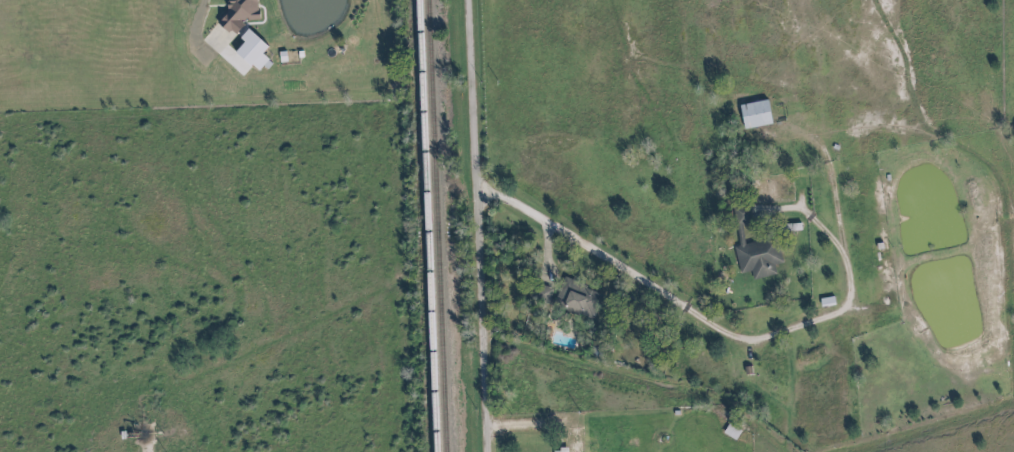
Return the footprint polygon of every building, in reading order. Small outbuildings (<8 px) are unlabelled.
[(733,104),(740,129),(770,121),(763,97),(733,104)] [(731,210),(740,249),(733,250),(738,270),(749,267),(751,276),(773,271),(772,264),(780,262),(776,247),(763,238),(742,243),(738,225),(745,223),(741,208),(731,210)] [(557,277),(535,290),(588,321),(597,294),(557,277)] [(585,430),(567,430),(567,451),(586,451),(585,430)]
